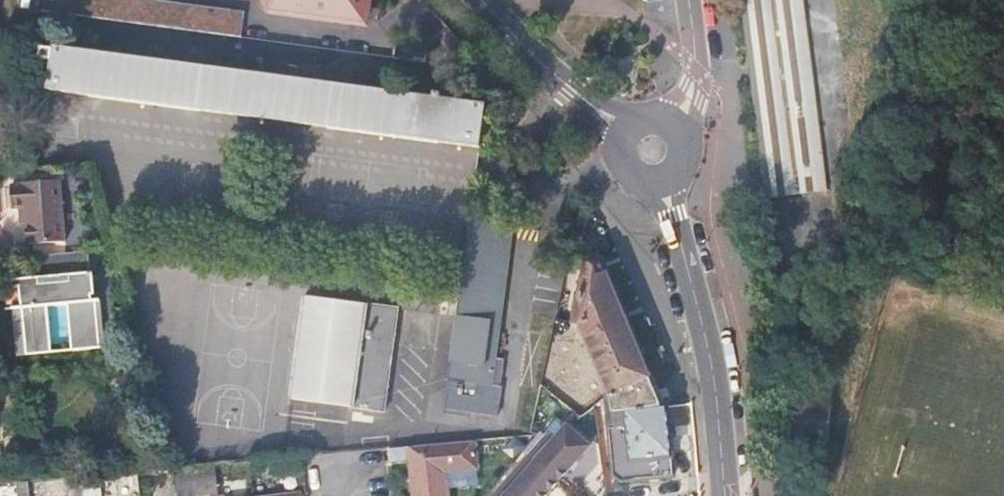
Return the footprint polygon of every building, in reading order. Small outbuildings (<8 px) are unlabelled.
[(248,13),(151,0),(48,0),(47,12),(244,39),(248,13)] [(268,15),(366,25),(370,0),(259,0),(268,15)] [(746,29),(767,198),(797,194),(793,152),(821,148),(801,0),(743,0),(746,29)] [(481,150),(486,107),(57,49),(50,90),(272,120),(481,150)] [(29,245),(68,240),(60,177),(23,181),(22,184),(11,186),(14,210),(25,208),(29,245)] [(470,222),(445,415),(468,418),(468,413),(497,417),(501,387),(492,386),(513,227),(470,222)] [(87,257),(67,259),(68,269),(72,269),(72,273),(88,272),(87,257)] [(572,324),(556,321),(542,384),(583,418),(594,410),(606,402),(606,415),(669,408),(656,376),(653,378),(599,258),(586,261),(572,324)] [(68,269),(67,259),(44,261),(45,276),(8,280),(10,289),(19,288),(24,346),(50,343),(48,316),(70,313),(74,351),(104,348),(99,300),(91,300),(91,296),(94,294),(92,272),(88,272),(72,273),(72,269),(68,269)] [(400,310),(304,300),(292,401),(388,412),(400,310)] [(50,343),(24,346),(25,355),(51,353),(50,343)] [(542,384),(533,427),(532,432),(537,435),(542,429),(550,436),(495,495),(546,495),(590,447),(572,430),(583,418),(542,384)] [(826,400),(790,398),(790,444),(826,445),(826,400)] [(674,477),(669,408),(606,415),(607,432),(611,432),(613,477),(621,483),(674,477)] [(391,451),(393,464),(407,463),(410,465),(413,495),(445,495),(441,461),(443,460),(443,457),(441,457),(439,446),(391,451)] [(213,471),(177,472),(178,495),(190,495),(214,495),(213,471)] [(82,480),(83,495),(98,495),(97,478),(82,480)] [(82,480),(65,481),(66,495),(83,495),(82,480)] [(27,483),(17,483),(18,495),(28,495),(27,483)]
